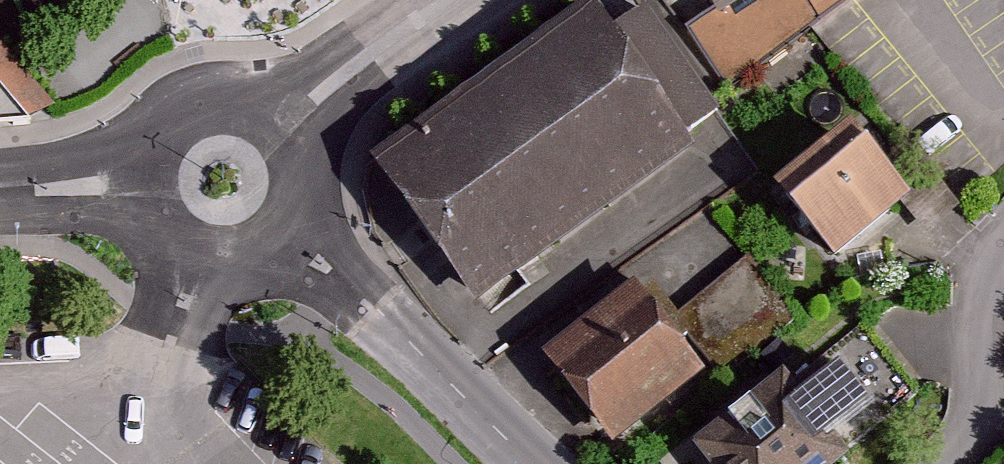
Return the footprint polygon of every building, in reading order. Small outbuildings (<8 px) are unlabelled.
[(726,15),(750,0),(717,0),(726,15)] [(709,151),(605,8),(387,164),(441,239),(490,307),(709,151)] [(697,120),(722,105),(675,27),(650,43),(697,120)] [(29,118),(0,80),(0,121),(29,118)] [(926,204),(861,132),(781,203),(845,275),(926,204)] [(540,362),(605,448),(698,377),(634,292),(540,362)] [(790,379),(699,450),(710,463),(863,463),(864,463),(850,444),(886,416),(857,379),(815,411),(790,379)]
